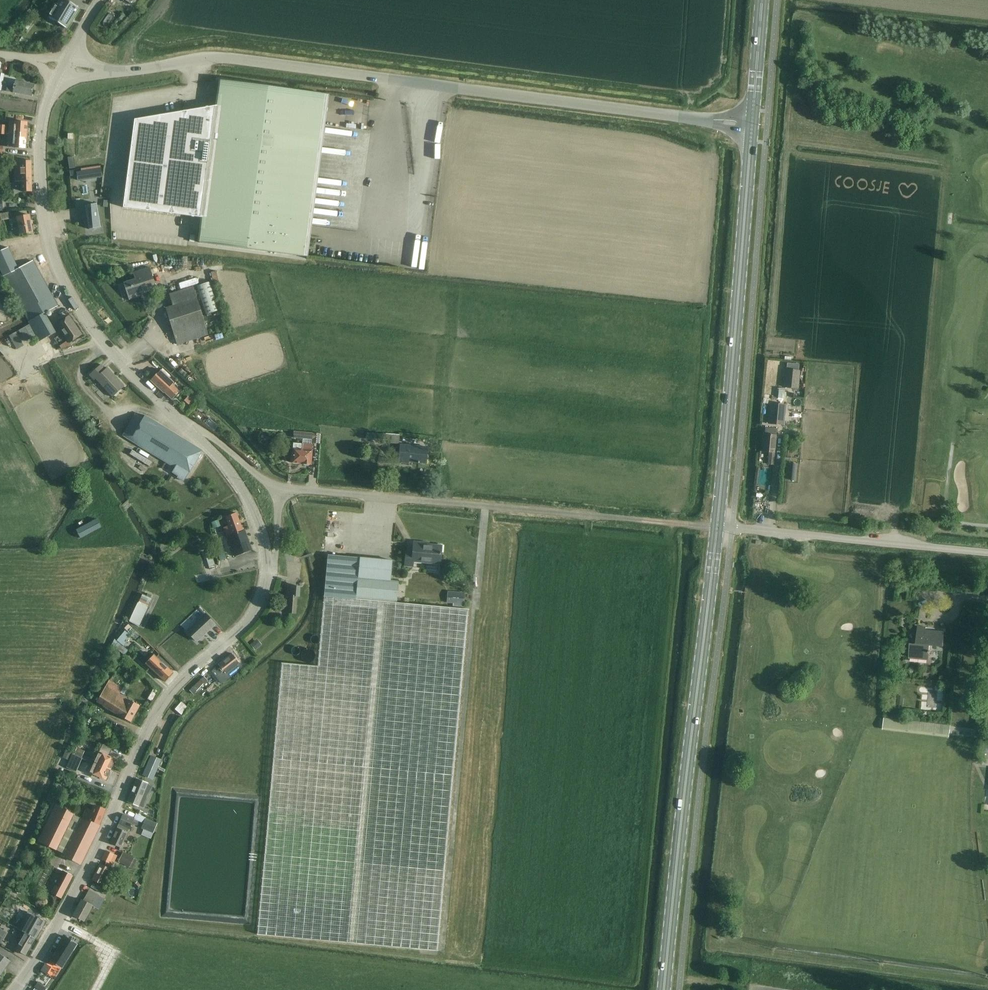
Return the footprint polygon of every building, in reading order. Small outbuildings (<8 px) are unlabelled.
[(79,8),(66,0),(59,0),(56,5),(55,4),(51,9),(53,10),(48,18),(66,29),(79,8)] [(28,16),(19,29),(25,33),(35,20),(28,16)] [(21,37),(18,41),(29,49),(32,44),(21,37)] [(134,125),(123,207),(162,212),(201,218),(198,242),(305,256),(305,254),(309,226),(322,124),(326,94),(219,80),(216,106),(134,120),(134,125)] [(32,97),(34,85),(15,81),(14,88),(7,86),(6,91),(32,97)] [(9,121),(8,134),(26,135),(27,123),(15,122),(9,121)] [(7,147),(13,147),(25,148),(26,135),(8,134),(7,147)] [(21,191),(32,191),(31,161),(15,161),(15,182),(21,181),(21,191)] [(101,169),(92,170),(94,179),(102,178),(102,176),(101,169)] [(92,170),(84,171),(85,180),(94,179),(92,170)] [(84,171),(76,172),(78,181),(85,180),(84,171)] [(97,204),(85,206),(89,230),(101,228),(97,204)] [(11,212),(0,214),(2,220),(9,219),(13,218),(11,212)] [(29,215),(17,217),(17,218),(18,223),(20,234),(33,232),(29,215)] [(18,269),(5,276),(26,315),(30,321),(29,321),(29,322),(40,341),(56,332),(45,313),(57,306),(55,302),(32,261),(18,269)] [(145,295),(144,293),(157,289),(150,267),(133,272),(135,279),(123,282),(129,300),(145,295)] [(196,286),(205,314),(220,310),(211,281),(196,286)] [(177,344),(208,335),(193,286),(169,294),(173,306),(166,308),(177,344)] [(57,324),(66,337),(69,343),(81,334),(69,316),(57,324)] [(29,325),(18,331),(25,342),(36,336),(29,325)] [(224,332),(210,336),(212,341),(226,337),(224,332)] [(124,386),(107,368),(105,369),(101,365),(89,375),(94,380),(96,379),(112,397),(124,386)] [(156,374),(150,381),(164,393),(171,399),(178,392),(172,385),(173,383),(168,378),(170,376),(162,368),(160,370),(156,374)] [(785,369),(784,388),(798,389),(799,370),(785,369)] [(769,423),(783,425),(785,405),(771,403),(769,423)] [(184,481),(203,451),(145,416),(143,419),(136,415),(123,436),(175,467),(172,472),(178,476),(177,477),(184,481)] [(763,451),(769,452),(767,464),(774,464),(775,452),(774,452),(777,429),(765,427),(763,451)] [(294,437),(294,438),(302,439),(312,440),(312,443),(313,443),(317,444),(319,444),(320,434),(318,434),(313,433),(294,432),(294,437)] [(382,441),(383,434),(367,432),(366,439),(382,441)] [(293,448),(292,463),(302,464),(304,466),(308,466),(310,465),(311,465),(312,450),(313,445),(302,444),(294,443),(293,448)] [(428,447),(400,445),(398,462),(409,463),(409,461),(426,463),(428,447)] [(224,527),(234,556),(252,550),(245,530),(243,531),(236,513),(225,517),(229,525),(224,527)] [(215,542),(220,560),(227,558),(221,540),(215,542)] [(413,561),(440,563),(442,546),(414,544),(413,553),(405,552),(404,566),(413,567),(413,561)] [(264,854),(257,934),(437,950),(445,871),(468,608),(397,601),(398,581),(391,580),(391,578),(392,560),(391,560),(360,557),(350,556),(337,555),(329,554),(328,554),(324,595),(320,646),(318,666),(282,663),(264,854)] [(447,591),(446,603),(453,604),(453,606),(461,607),(462,605),(463,605),(465,593),(447,591)] [(197,642),(211,628),(215,624),(205,613),(187,631),(197,642)] [(943,646),(945,631),(926,629),(926,626),(918,625),(916,644),(910,643),(909,658),(929,660),(930,645),(943,646)] [(114,647),(113,647),(120,652),(123,647),(124,646),(126,643),(124,642),(129,635),(125,631),(117,641),(118,642),(114,647)] [(316,644),(317,644),(318,643),(319,641),(319,640),(319,639),(318,637),(317,637),(316,636),(314,636),(313,637),(312,637),(311,639),(311,640),(311,641),(311,642),(312,643),(313,644),(315,644),(316,644)] [(255,640),(250,644),(255,650),(260,646),(255,640)] [(299,649),(298,648),(297,648),(296,647),(295,647),(293,648),(292,649),(292,650),(292,651),(292,653),(293,654),(294,655),(295,655),(296,655),(298,655),(299,654),(299,653),(300,652),(300,651),(299,649)] [(310,663),(312,662),(314,661),(315,659),(316,657),(315,655),(314,653),(313,651),(311,650),(309,650),(306,650),(304,651),(303,653),(302,655),(302,658),(302,660),(304,662),(306,663),(308,663),(310,663)] [(219,666),(210,673),(217,682),(217,683),(219,685),(224,682),(222,679),(221,679),(227,675),(229,677),(235,672),(234,671),(240,665),(239,664),(232,654),(218,664),(219,666)] [(154,655),(146,664),(165,681),(173,673),(167,667),(169,665),(158,655),(156,657),(154,655)] [(97,702),(131,721),(140,706),(120,694),(123,689),(109,681),(97,702)] [(181,701),(175,709),(182,716),(189,708),(181,701)] [(94,759),(93,761),(111,769),(116,758),(114,758),(109,756),(112,748),(111,748),(105,745),(104,745),(103,744),(100,752),(99,751),(96,760),(94,759)] [(75,754),(74,755),(82,758),(82,757),(83,755),(85,751),(77,748),(75,754)] [(66,751),(63,757),(69,760),(72,754),(66,751)] [(69,760),(66,767),(77,772),(82,759),(82,758),(74,755),(72,754),(69,760)] [(151,756),(146,768),(143,774),(153,779),(161,760),(151,756)] [(106,780),(111,769),(93,761),(94,759),(89,757),(87,762),(94,765),(90,773),(106,780)] [(138,806),(139,803),(141,803),(142,801),(141,799),(148,783),(137,779),(127,801),(138,806)] [(56,804),(38,841),(47,845),(56,850),(65,854),(64,855),(81,863),(106,810),(95,805),(92,811),(87,809),(83,818),(74,814),(74,813),(56,804)] [(130,828),(132,823),(136,825),(139,821),(133,819),(134,819),(122,814),(118,823),(120,824),(118,828),(117,827),(110,843),(120,847),(127,832),(129,827),(130,828)] [(141,828),(144,829),(153,833),(157,823),(145,818),(143,823),(141,828)] [(102,884),(103,882),(105,882),(107,881),(108,880),(108,878),(106,876),(110,869),(112,864),(109,863),(113,854),(106,850),(102,859),(106,861),(104,866),(100,864),(92,879),(102,884)] [(125,853),(123,852),(118,862),(129,867),(134,858),(125,853)] [(63,871),(52,893),(61,898),(72,876),(63,871)] [(81,899),(73,915),(85,921),(93,906),(93,907),(96,902),(99,896),(99,895),(89,890),(85,897),(84,900),(81,899)] [(35,916),(25,933),(35,938),(45,921),(35,916)] [(25,933),(16,949),(25,955),(35,938),(25,933)] [(65,937),(51,961),(59,966),(60,966),(62,967),(76,944),(75,943),(74,943),(65,937)] [(11,961),(0,953),(0,976),(11,961)] [(45,963),(40,970),(47,974),(51,967),(45,963)]
